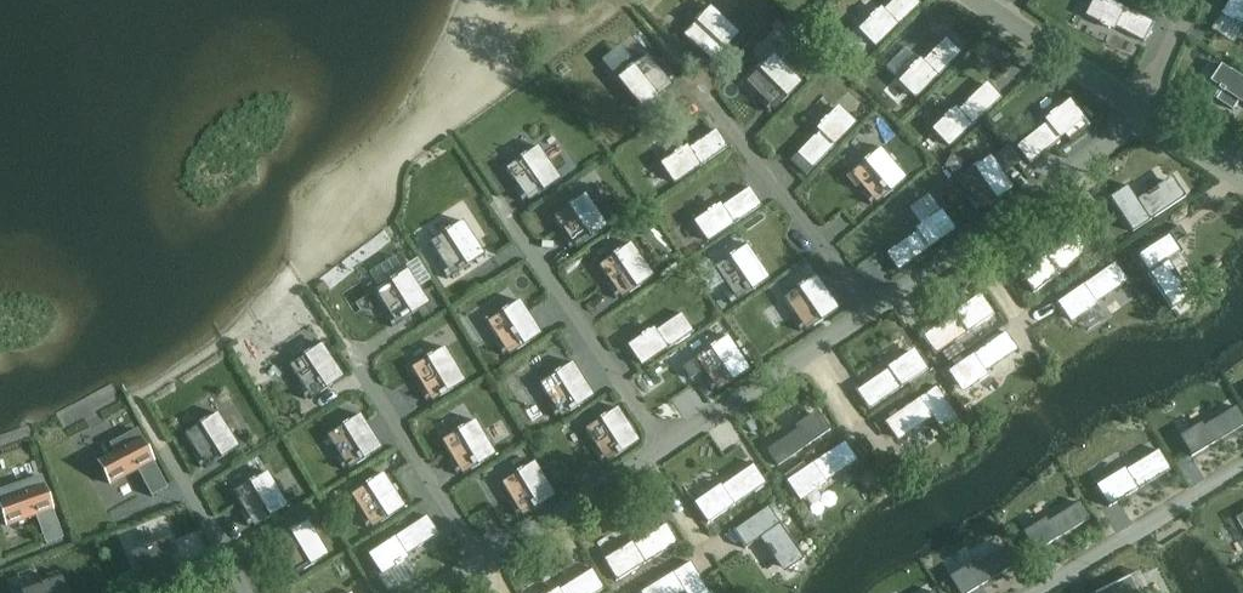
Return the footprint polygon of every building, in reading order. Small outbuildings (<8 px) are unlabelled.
[(876,47),(920,4),(917,0),(893,0),(882,11),(881,10),(877,13),(875,12),(869,18),(871,20),(860,30),(876,47)] [(1145,42),(1155,23),(1110,0),(1098,0),(1090,15),(1103,22),(1102,25),(1110,29),(1111,26),(1116,29),(1116,28),(1145,42)] [(1223,17),(1236,25),(1237,23),(1242,26),(1242,2),(1240,0),(1234,0),(1223,17)] [(699,14),(693,21),(695,22),(683,35),(712,63),(739,34),(710,6),(701,16),(699,14)] [(914,67),(913,65),(906,71),(908,73),(897,84),(914,100),(959,55),(944,40),(919,64),(918,63),(914,67)] [(636,60),(629,66),(630,67),(616,79),(642,110),(673,85),(647,54),(637,62),(636,60)] [(764,63),(762,62),(756,68),(758,69),(745,82),(773,111),(802,83),(773,54),(764,63)] [(1223,66),(1212,82),(1224,90),(1217,100),(1234,111),(1240,101),(1242,103),(1242,79),(1223,66)] [(947,114),(940,120),(942,122),(931,132),(947,149),(994,106),(979,90),(954,113),(953,112),(948,116),(947,114)] [(1043,124),(1016,146),(1030,163),(1080,123),(1065,104),(1054,114),(1052,112),(1045,117),(1047,119),(1042,123),(1043,124)] [(798,154),(791,160),(806,175),(812,168),(855,125),(839,108),(828,119),(826,118),(820,124),(822,125),(818,129),(820,131),(798,154)] [(863,122),(880,145),(895,134),(879,111),(863,122)] [(721,150),(709,132),(682,150),(682,148),(677,151),(676,149),(669,154),(670,156),(657,164),(670,184),(721,150)] [(526,152),(519,157),(520,158),(505,169),(528,202),(561,180),(538,146),(527,153),(526,152)] [(864,163),(851,174),(877,204),(906,179),(880,149),(870,157),(869,156),(863,161),(864,163)] [(973,168),(959,178),(982,211),(1014,188),(991,156),(980,163),(979,162),(972,167),(973,168)] [(1127,188),(1110,198),(1132,232),(1183,199),(1172,182),(1158,191),(1156,188),(1146,194),(1149,198),(1138,205),(1127,188)] [(710,212),(697,221),(710,240),(762,206),(750,188),(723,206),(722,204),(718,207),(716,205),(709,210),(710,212)] [(575,252),(608,230),(585,196),(574,203),(573,202),(566,206),(567,208),(552,218),(575,252)] [(918,230),(886,253),(899,270),(955,230),(941,212),(929,221),(927,219),(920,224),(922,226),(917,229),(918,230)] [(1108,257),(1128,242),(1112,220),(1092,235),(1108,257)] [(463,221),(452,228),(451,226),(443,231),(444,233),(429,242),(451,277),(485,255),(463,221)] [(1186,235),(1180,225),(1170,232),(1176,242),(1186,235)] [(1034,265),(1022,273),(1034,291),(1091,253),(1078,234),(1041,260),(1040,258),(1033,263),(1034,265)] [(1170,234),(1138,254),(1150,273),(1150,274),(1172,308),(1187,298),(1176,280),(1179,278),(1174,271),(1171,273),(1164,262),(1181,251),(1170,234)] [(613,256),(599,266),(622,298),(654,276),(631,243),(620,251),(619,249),(612,254),(613,256)] [(729,258),(715,268),(738,300),(770,278),(747,245),(737,253),(735,251),(728,256),(729,258)] [(773,266),(777,278),(803,268),(799,256),(773,266)] [(1115,263),(1059,301),(1071,319),(1083,311),(1084,313),(1091,308),(1090,306),(1127,281),(1115,263)] [(396,325),(430,304),(408,269),(397,276),(396,275),(388,279),(389,281),(374,291),(396,325)] [(798,288),(784,298),(807,331),(839,309),(816,276),(806,283),(804,282),(797,287),(798,288)] [(960,311),(923,336),(935,354),(991,316),(979,298),(967,306),(966,304),(959,309),(960,311)] [(499,313),(500,315),(485,325),(508,358),(541,336),(519,303),(508,310),(507,308),(499,313)] [(643,338),(630,347),(643,366),(694,332),(682,314),(655,332),(655,330),(650,333),(649,331),(642,336),(643,338)] [(1006,332),(950,371),(962,389),(975,381),(976,382),(983,378),(982,376),(1019,351),(1006,332)] [(710,348),(695,358),(718,391),(750,369),(728,336),(717,343),(716,342),(709,347),(710,348)] [(302,354),(303,356),(288,366),(311,400),(344,377),(321,344),(311,351),(310,349),(302,354)] [(425,359),(426,360),(410,370),(431,404),(465,384),(444,349),(433,356),(432,354),(425,359)] [(893,366),(856,391),(869,409),(925,371),(912,353),(900,361),(899,359),(892,364),(893,366)] [(1043,354),(1036,359),(1044,370),(1051,365),(1043,354)] [(703,370),(695,358),(683,367),(691,378),(703,370)] [(555,375),(540,384),(562,417),(594,396),(573,363),(562,370),(561,368),(554,373),(555,375)] [(936,387),(886,422),(898,440),(914,428),(915,430),(923,425),(922,423),(932,416),(942,431),(958,419),(936,387)] [(746,414),(769,404),(764,393),(742,403),(746,414)] [(1003,420),(1014,405),(1003,397),(992,412),(1003,420)] [(1182,439),(1192,456),(1242,425),(1242,418),(1236,407),(1182,439)] [(600,419),(585,429),(607,462),(639,441),(618,408),(607,415),(606,413),(599,418),(600,419)] [(207,420),(206,418),(198,423),(199,424),(184,434),(206,468),(239,447),(218,413),(207,420)] [(360,415),(349,422),(348,421),(341,425),(342,427),(327,437),(349,471),(382,450),(360,415)] [(818,415),(767,450),(777,465),(829,430),(818,415)] [(457,432),(441,441),(462,476),(496,456),(475,421),(464,427),(463,425),(456,430),(457,432)] [(137,431),(111,445),(117,457),(100,466),(110,485),(137,470),(151,497),(167,489),(137,431)] [(1137,437),(1115,451),(1122,462),(1144,447),(1137,437)] [(845,442),(789,480),(801,498),(813,490),(814,492),(821,487),(820,485),(857,460),(845,442)] [(1126,468),(1098,485),(1111,506),(1172,469),(1160,450),(1127,470),(1126,468)] [(516,474),(502,483),(522,516),(556,496),(535,462),(524,469),(523,467),(515,472),(516,474)] [(709,495),(697,503),(709,522),(765,483),(753,465),(716,490),(715,489),(708,493),(709,495)] [(248,481),(249,483),(233,492),(254,527),(288,507),(268,472),(256,478),(255,477),(248,481)] [(365,485),(350,495),(372,529),(406,507),(384,473),(373,480),(372,479),(364,484),(365,485)] [(6,526),(35,516),(45,545),(62,539),(41,477),(13,487),(18,500),(0,506),(0,509),(6,526)] [(1047,518),(1023,532),(1036,552),(1091,518),(1081,502),(1049,521),(1047,518)] [(768,507),(735,531),(746,547),(762,536),(770,546),(767,548),(774,558),(777,556),(786,569),(803,557),(768,507)] [(427,516),(369,555),(382,574),(395,566),(396,568),(404,563),(402,561),(406,558),(405,556),(439,533),(427,516)] [(290,532),(274,541),(295,576),(329,556),(309,521),(297,528),(296,526),(289,530),(290,532)] [(619,553),(604,562),(616,581),(678,544),(666,525),(632,546),(631,544),(618,552),(619,553)] [(147,592),(150,592),(185,580),(170,541),(133,555),(147,592)] [(949,577),(959,592),(969,592),(1017,564),(1006,547),(975,567),(972,563),(949,577)] [(641,592),(642,592),(681,592),(685,591),(686,592),(710,592),(690,562),(641,592)] [(604,589),(592,570),(560,590),(559,589),(552,592),(598,592),(604,589)] [(1095,592),(1139,592),(1130,575),(1095,592)] [(61,580),(26,592),(66,592),(61,580)]
